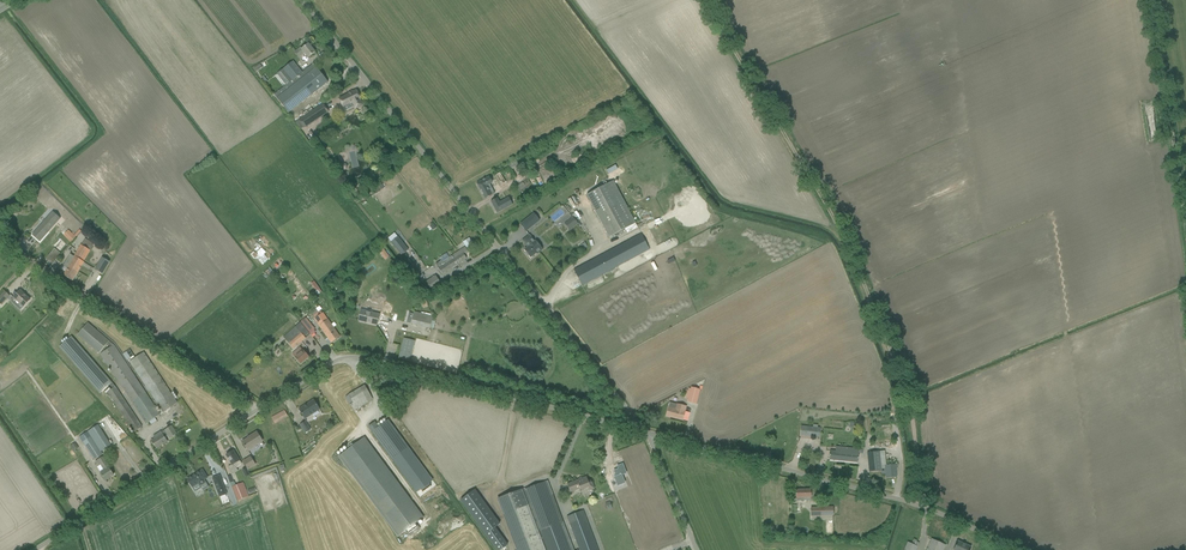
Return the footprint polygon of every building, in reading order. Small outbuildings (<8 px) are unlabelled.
[(305,53),(308,58),(315,52),(308,44),(302,49),(301,48),(295,52),(299,58),(305,53)] [(274,95),(289,113),(328,82),(314,64),(302,73),(293,62),(277,74),(286,86),(274,95)] [(352,102),(355,109),(363,105),(360,99),(360,98),(356,90),(340,98),(344,106),(352,102)] [(298,120),(305,129),(329,112),(323,103),(314,109),(312,105),(305,109),(308,113),(298,120)] [(309,132),(315,141),(318,139),(311,130),(309,132)] [(507,164),(511,170),(520,165),(516,159),(507,164)] [(500,173),(496,175),(502,184),(506,182),(500,173)] [(489,177),(477,184),(486,200),(492,196),(492,197),(496,195),(490,185),(493,184),(489,177)] [(587,195),(609,237),(636,223),(614,181),(587,195)] [(497,198),(491,201),(497,213),(513,205),(512,204),(508,198),(509,198),(509,197),(500,202),(497,198)] [(32,235),(40,241),(60,218),(52,212),(32,235)] [(534,214),(521,224),(526,231),(539,220),(534,214)] [(586,214),(583,216),(588,225),(591,223),(586,214)] [(564,224),(570,230),(578,224),(576,222),(573,217),(568,221),(564,224)] [(64,235),(71,242),(76,237),(69,230),(64,235)] [(574,270),(582,285),(650,250),(642,234),(574,270)] [(537,253),(542,249),(536,241),(535,242),(530,236),(523,241),(528,247),(525,250),(526,252),(526,253),(528,256),(529,255),(531,257),(537,253)] [(401,255),(408,250),(398,237),(391,242),(401,255)] [(463,242),(469,250),(475,246),(469,238),(463,242)] [(68,268),(63,275),(73,281),(76,276),(84,262),(83,262),(90,251),(81,245),(74,257),(70,254),(66,260),(63,265),(68,268)] [(256,253),(261,258),(267,252),(262,247),(256,253)] [(54,248),(46,259),(53,264),(61,253),(54,248)] [(452,256),(458,264),(466,259),(464,255),(468,252),(465,248),(452,256)] [(383,249),(379,252),(383,257),(387,254),(383,249)] [(436,264),(443,274),(458,264),(452,256),(442,262),(441,260),(436,264)] [(95,269),(102,274),(109,262),(102,257),(95,269)] [(426,281),(431,290),(441,284),(436,275),(426,281)] [(14,297),(24,307),(30,300),(20,290),(14,297)] [(1,305),(9,296),(5,292),(0,297),(0,304),(1,305)] [(288,307),(283,310),(290,320),(295,316),(288,307)] [(316,309),(312,313),(314,316),(321,311),(318,308),(316,309)] [(358,321),(377,325),(380,315),(361,310),(358,321)] [(430,329),(433,316),(414,311),(411,324),(430,329)] [(316,318),(315,319),(321,328),(328,338),(332,342),(338,338),(340,337),(336,332),(329,322),(322,313),(320,315),(316,318)] [(100,354),(146,424),(160,414),(114,345),(88,323),(78,335),(99,353),(108,343),(111,346),(100,354)] [(288,343),(294,349),(306,338),(300,332),(288,343)] [(108,392),(134,432),(142,427),(115,387),(72,336),(59,347),(100,393),(103,391),(105,393),(112,387),(114,388),(108,392)] [(410,361),(415,340),(404,337),(399,358),(410,361)] [(293,354),(301,364),(305,360),(309,357),(304,350),(302,352),(299,349),(293,354)] [(134,357),(130,350),(126,352),(131,359),(134,357)] [(177,403),(144,352),(130,361),(163,412),(177,403)] [(346,397),(354,411),(373,399),(365,386),(346,397)] [(687,402),(696,404),(700,389),(691,387),(687,402)] [(299,409),(305,419),(320,409),(314,400),(299,409)] [(682,420),(683,420),(686,406),(677,404),(670,403),(666,416),(682,420)] [(272,418),(275,423),(288,416),(285,411),(272,418)] [(375,422),(368,427),(372,432),(416,493),(421,489),(421,490),(421,491),(422,493),(431,487),(429,483),(433,480),(388,420),(379,427),(375,422)] [(300,425),(305,433),(310,430),(305,422),(300,425)] [(849,423),(849,428),(853,428),(852,432),(857,433),(858,423),(849,423)] [(154,439),(151,441),(153,443),(156,448),(167,441),(165,438),(169,436),(170,438),(177,434),(174,429),(172,426),(165,430),(162,432),(161,432),(153,437),(154,439)] [(800,435),(819,437),(820,428),(801,426),(800,435)] [(246,447),(248,451),(253,448),(253,447),(263,441),(257,432),(249,436),(250,437),(242,442),(245,447),(246,447)] [(83,442),(94,460),(102,455),(91,436),(83,442)] [(339,456),(398,536),(424,517),(365,437),(339,456)] [(75,442),(71,446),(74,451),(79,448),(75,442)] [(830,460),(857,463),(858,457),(859,449),(840,447),(839,451),(830,451),(830,454),(830,460)] [(229,467),(233,474),(238,471),(235,468),(242,464),(233,451),(226,455),(232,465),(229,467)] [(867,453),(870,472),(881,471),(879,452),(867,453)] [(101,473),(105,480),(114,475),(109,468),(110,468),(103,457),(95,461),(98,466),(101,465),(104,471),(101,473)] [(243,461),(248,469),(255,465),(250,457),(243,461)] [(614,471),(617,476),(615,477),(618,486),(625,483),(622,475),(626,473),(623,464),(618,466),(619,469),(614,471)] [(885,470),(886,478),(897,477),(896,469),(897,469),(896,464),(884,466),(884,471),(885,470)] [(202,470),(187,479),(195,492),(202,488),(200,485),(205,482),(204,480),(207,478),(202,470)] [(231,483),(238,500),(249,496),(243,482),(236,485),(234,481),(233,481),(231,475),(228,476),(230,483),(231,483)] [(219,476),(213,478),(218,493),(225,490),(219,476)] [(567,484),(570,492),(580,489),(581,490),(589,487),(590,491),(595,489),(591,480),(588,481),(587,477),(582,479),(582,477),(579,479),(579,480),(567,484)] [(548,481),(522,490),(521,489),(498,498),(517,549),(574,549),(548,481)] [(811,489),(796,490),(796,501),(806,501),(806,498),(811,498),(811,489)] [(497,549),(500,549),(508,544),(495,527),(500,523),(475,490),(460,500),(497,549)] [(811,508),(811,516),(833,515),(833,507),(811,508)] [(586,517),(583,510),(567,517),(580,549),(598,549),(586,517)] [(945,545),(931,539),(926,549),(943,549),(945,545)] [(954,549),(970,549),(971,547),(958,541),(957,542),(956,542),(955,545),(956,546),(954,549)]
